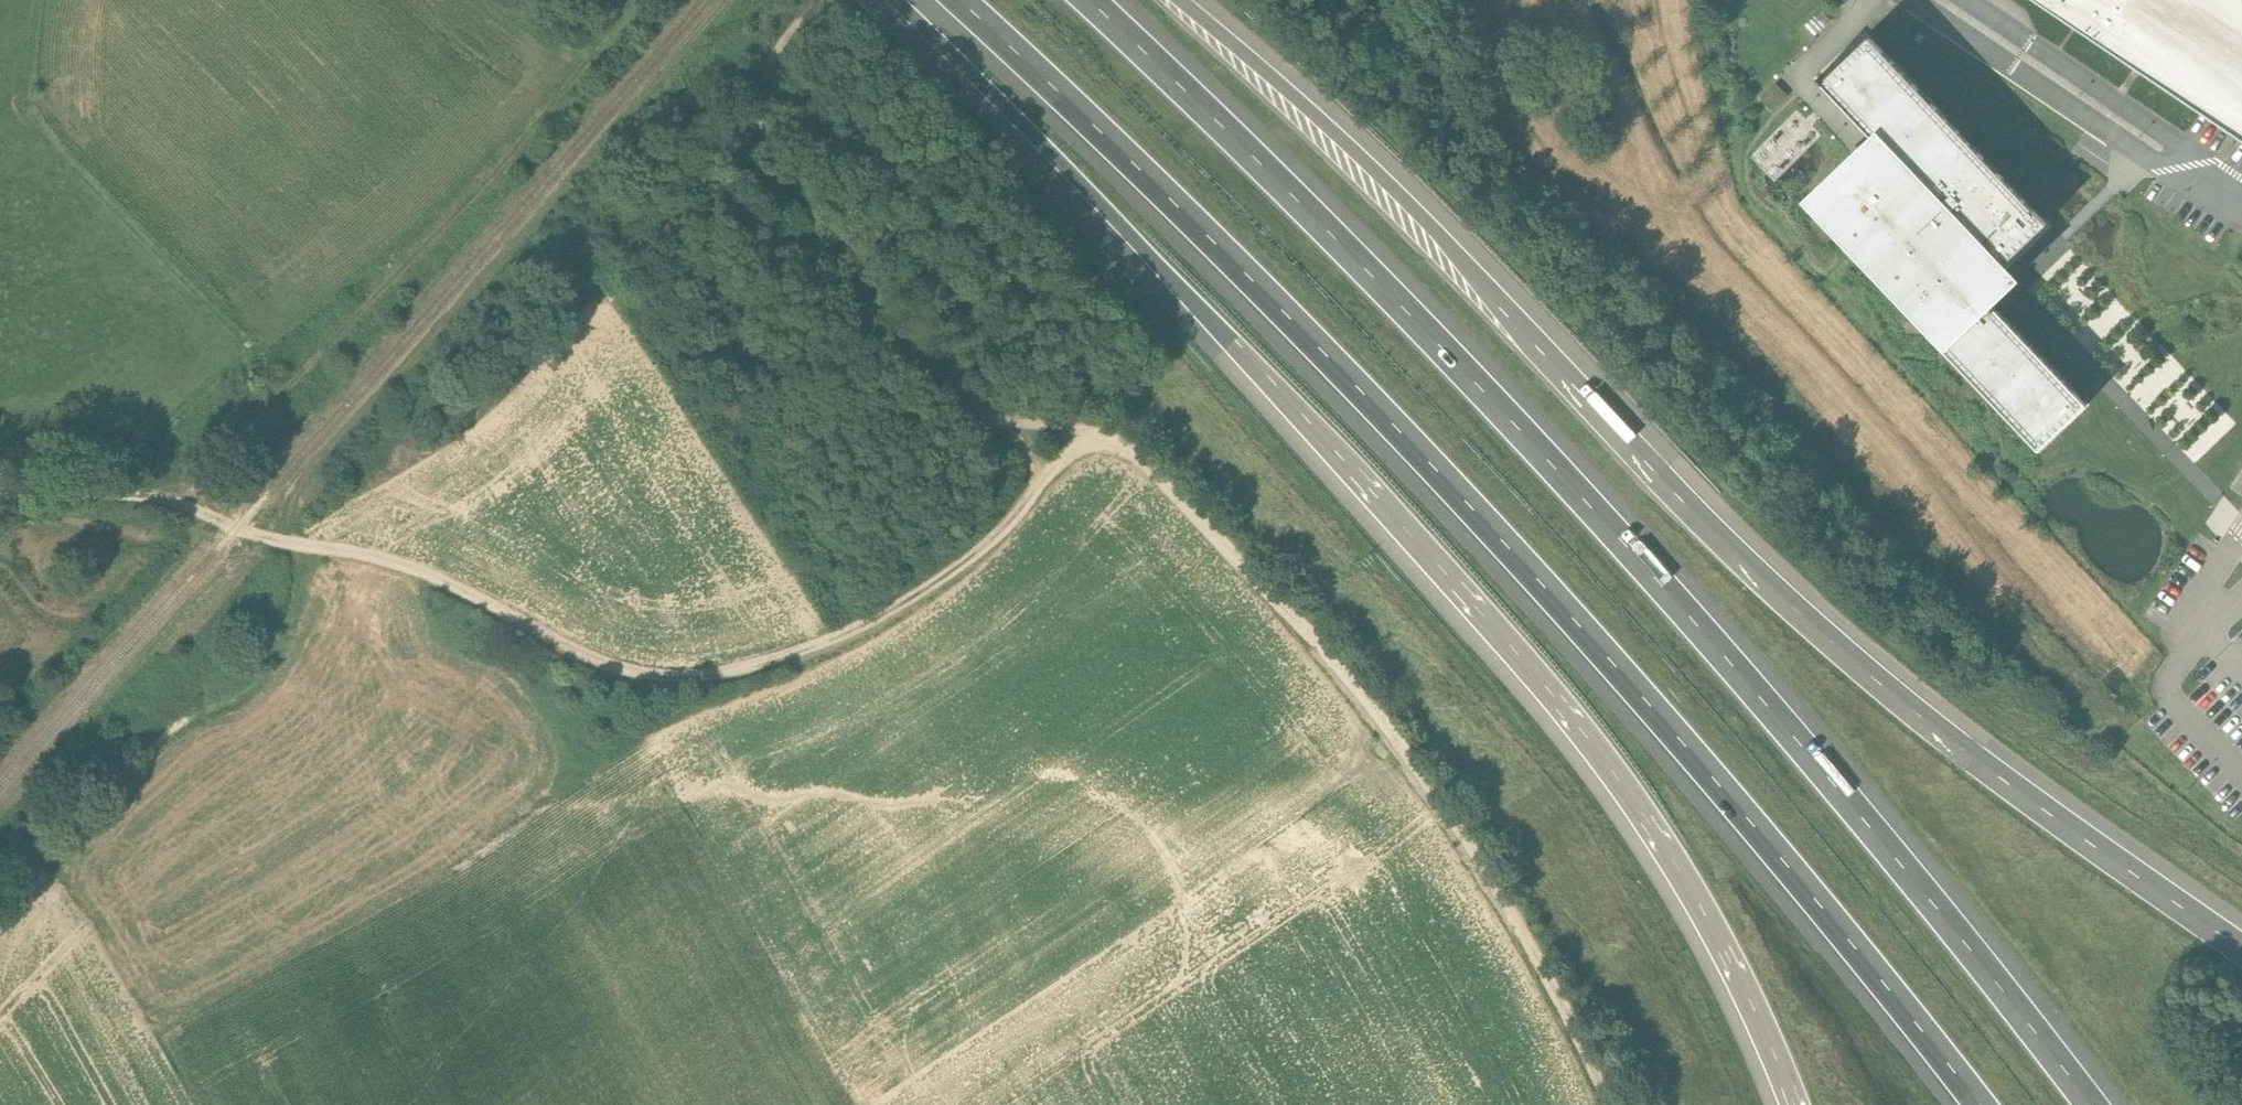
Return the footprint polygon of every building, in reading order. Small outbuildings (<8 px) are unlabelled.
[(2241,141),(2241,0),(2034,0),(2241,141)] [(2087,405),(2065,382),(1977,289),(1998,269),(2003,275),(2004,274),(1999,268),(2003,264),(2004,265),(2047,224),(1870,38),(1827,79),(1828,80),(1824,84),(1818,78),(1817,79),(1888,154),(1867,173),(1866,173),(1818,218),(2039,451),(2087,405)]
